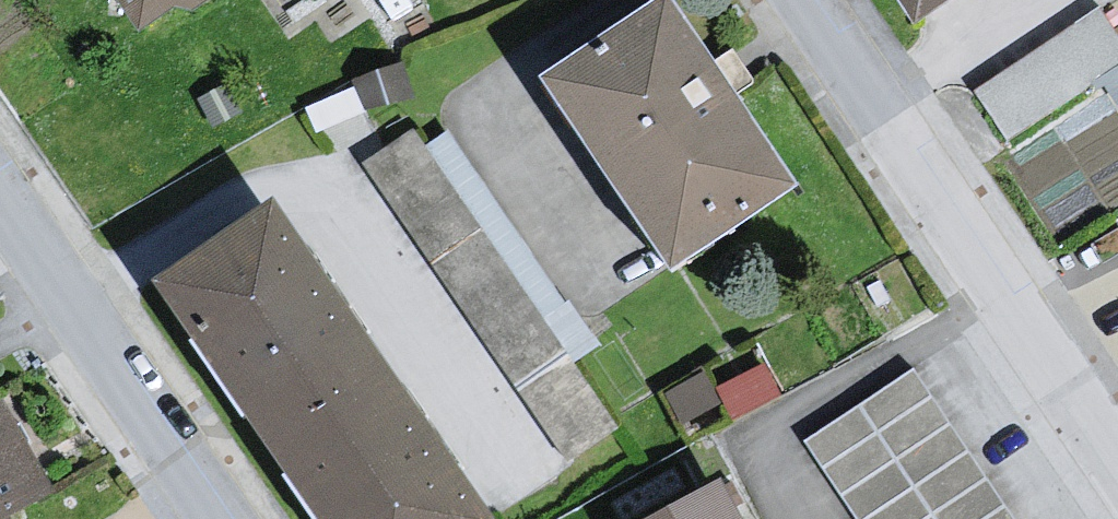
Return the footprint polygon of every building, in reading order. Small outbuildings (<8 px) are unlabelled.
[(144,55),(245,0),(107,0),(144,55)] [(920,23),(954,0),(905,0),(920,23)] [(974,90),(1009,140),(1117,65),(1117,45),(1093,9),(974,90)] [(676,16),(548,94),(678,282),(807,204),(676,16)] [(451,106),(375,154),(515,379),(591,332),(451,106)] [(160,306),(303,518),(490,518),(283,218),(160,306)] [(916,360),(802,437),(859,518),(1024,518),(916,360)] [(0,402),(0,518),(13,518),(7,507),(57,479),(11,396),(0,402)] [(719,489),(661,518),(735,518),(719,489)]
